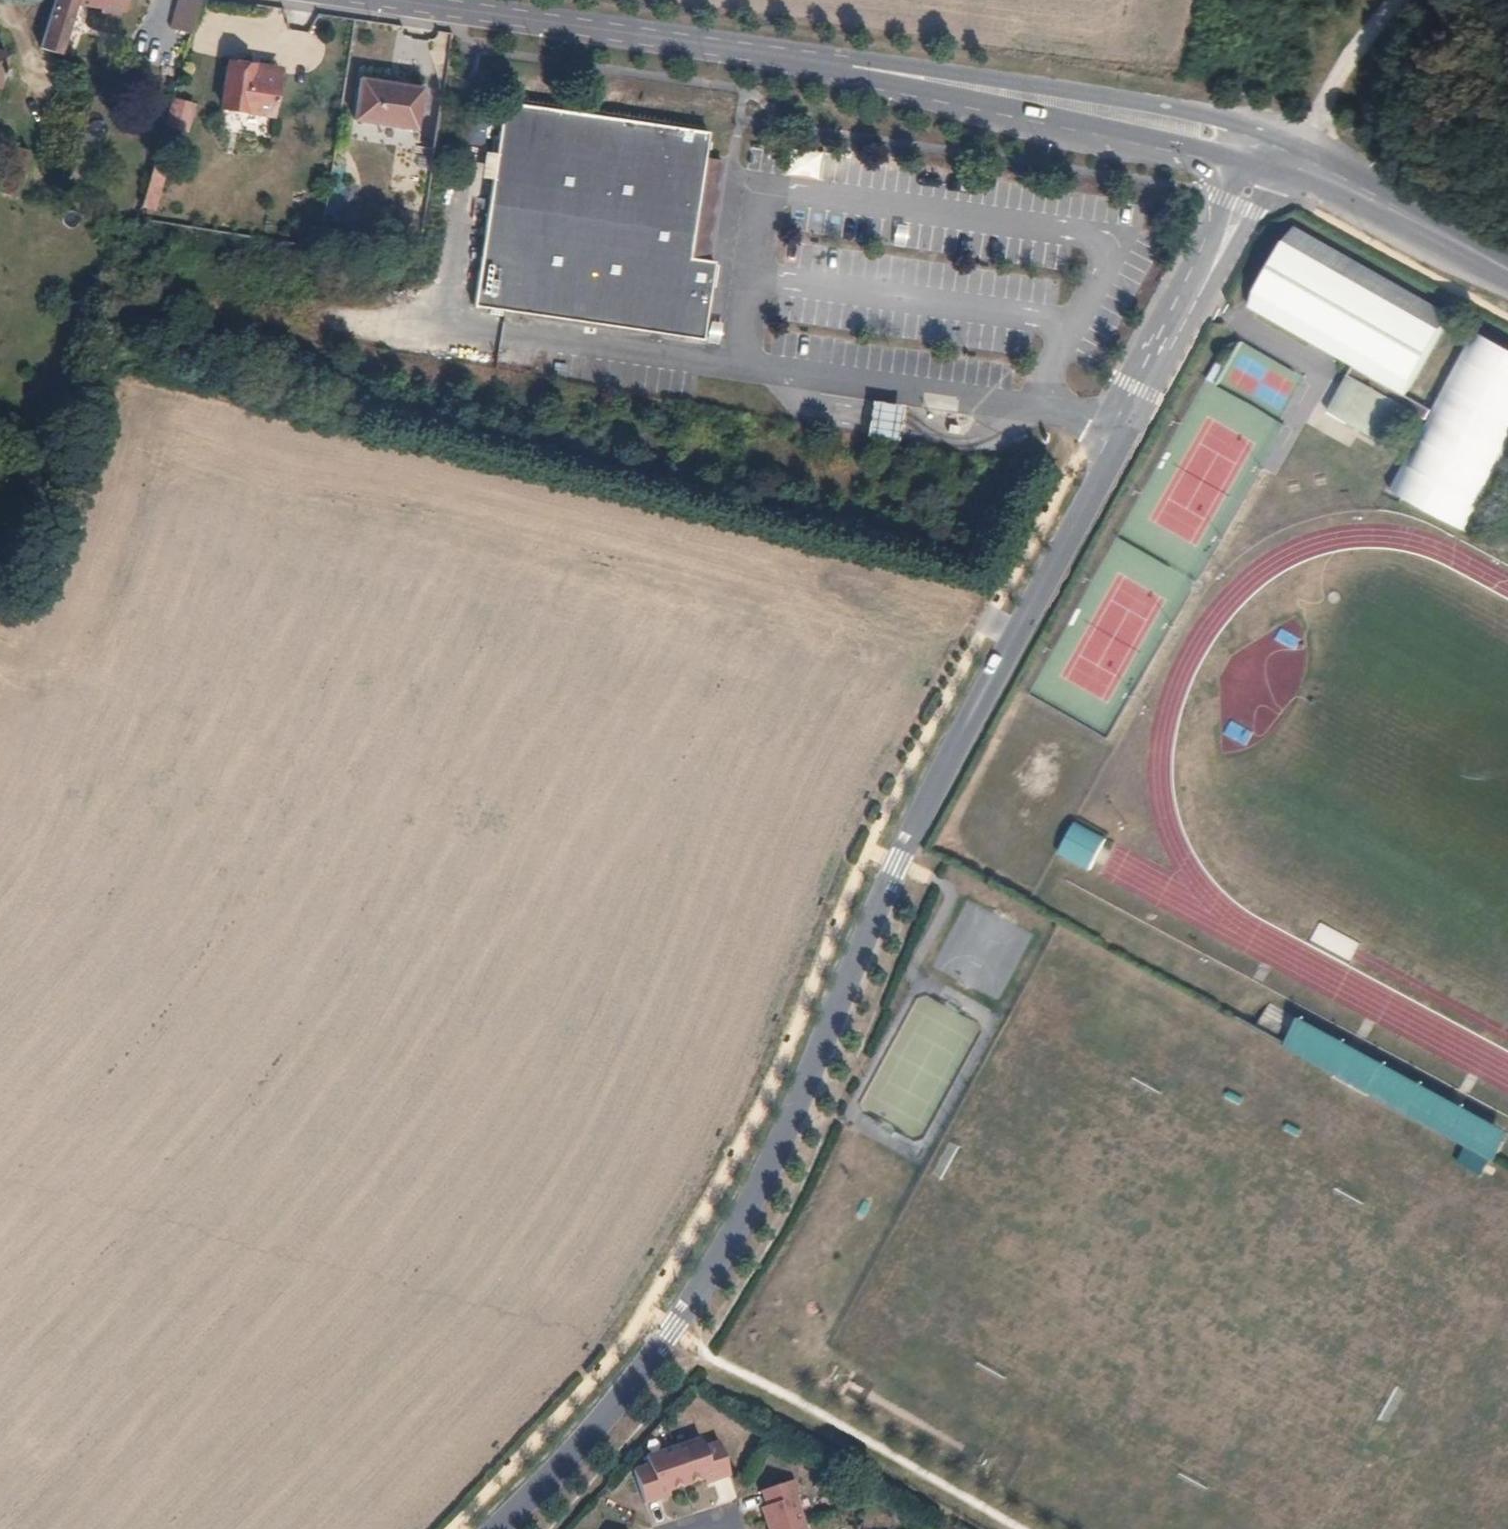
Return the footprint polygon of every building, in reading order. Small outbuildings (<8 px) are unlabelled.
[(74,0),(53,0),(38,47),(58,53),(74,2),(74,0)] [(125,11),(126,0),(74,0),(74,2),(101,7),(100,11),(119,14),(119,10),(125,11)] [(198,0),(176,0),(168,27),(188,34),(198,0)] [(250,70),(250,63),(227,60),(219,106),(271,115),(278,75),(250,70)] [(279,68),(250,63),(250,70),(278,75),(279,68)] [(422,89),(365,79),(358,121),(415,130),(422,89)] [(473,97),(455,94),(454,106),(471,108),(473,97)] [(184,130),(186,122),(191,104),(172,99),(166,120),(165,125),(184,130)] [(689,257),(704,157),(707,131),(502,101),(473,305),(702,339),(713,260),(705,259),(689,257)] [(720,159),(704,157),(689,257),(705,259),(720,159)] [(150,167),(139,206),(150,209),(162,170),(150,167)] [(1399,406),(1425,421),(1430,412),(1403,397),(1448,316),(1291,227),(1245,309),(1352,369),(1326,414),(1378,443),(1399,406)] [(1425,421),(1387,490),(1467,534),(1507,460),(1507,352),(1473,333),(1430,412),(1425,421)] [(1217,384),(1225,368),(1215,364),(1207,379),(1217,384)] [(867,437),(895,441),(901,409),(873,403),(867,437)] [(1230,720),(1222,734),(1244,747),(1252,733),(1230,720)] [(1088,872),(1104,842),(1074,824),(1057,855),(1088,872)] [(974,955),(942,956),(943,980),(980,980),(980,966),(994,966),(994,938),(973,938),(974,955)] [(1258,1023),(1285,1036),(1294,1018),(1267,1005),(1258,1023)] [(1303,1024),(1300,1022),(1286,1047),(1493,1160),(1507,1135),(1503,1133),(1465,1112),(1423,1089),(1385,1068),(1344,1046),(1303,1024)] [(671,1450),(683,1487),(709,1478),(710,1482),(727,1477),(718,1445),(701,1450),(698,1441),(671,1450)] [(657,1496),(683,1487),(671,1450),(643,1459),(646,1468),(632,1472),(642,1505),(658,1500),(657,1496)] [(765,1528),(794,1528),(801,1527),(791,1495),(795,1493),(791,1482),(763,1491),(759,1493),(764,1508),(758,1510),(765,1528)]
